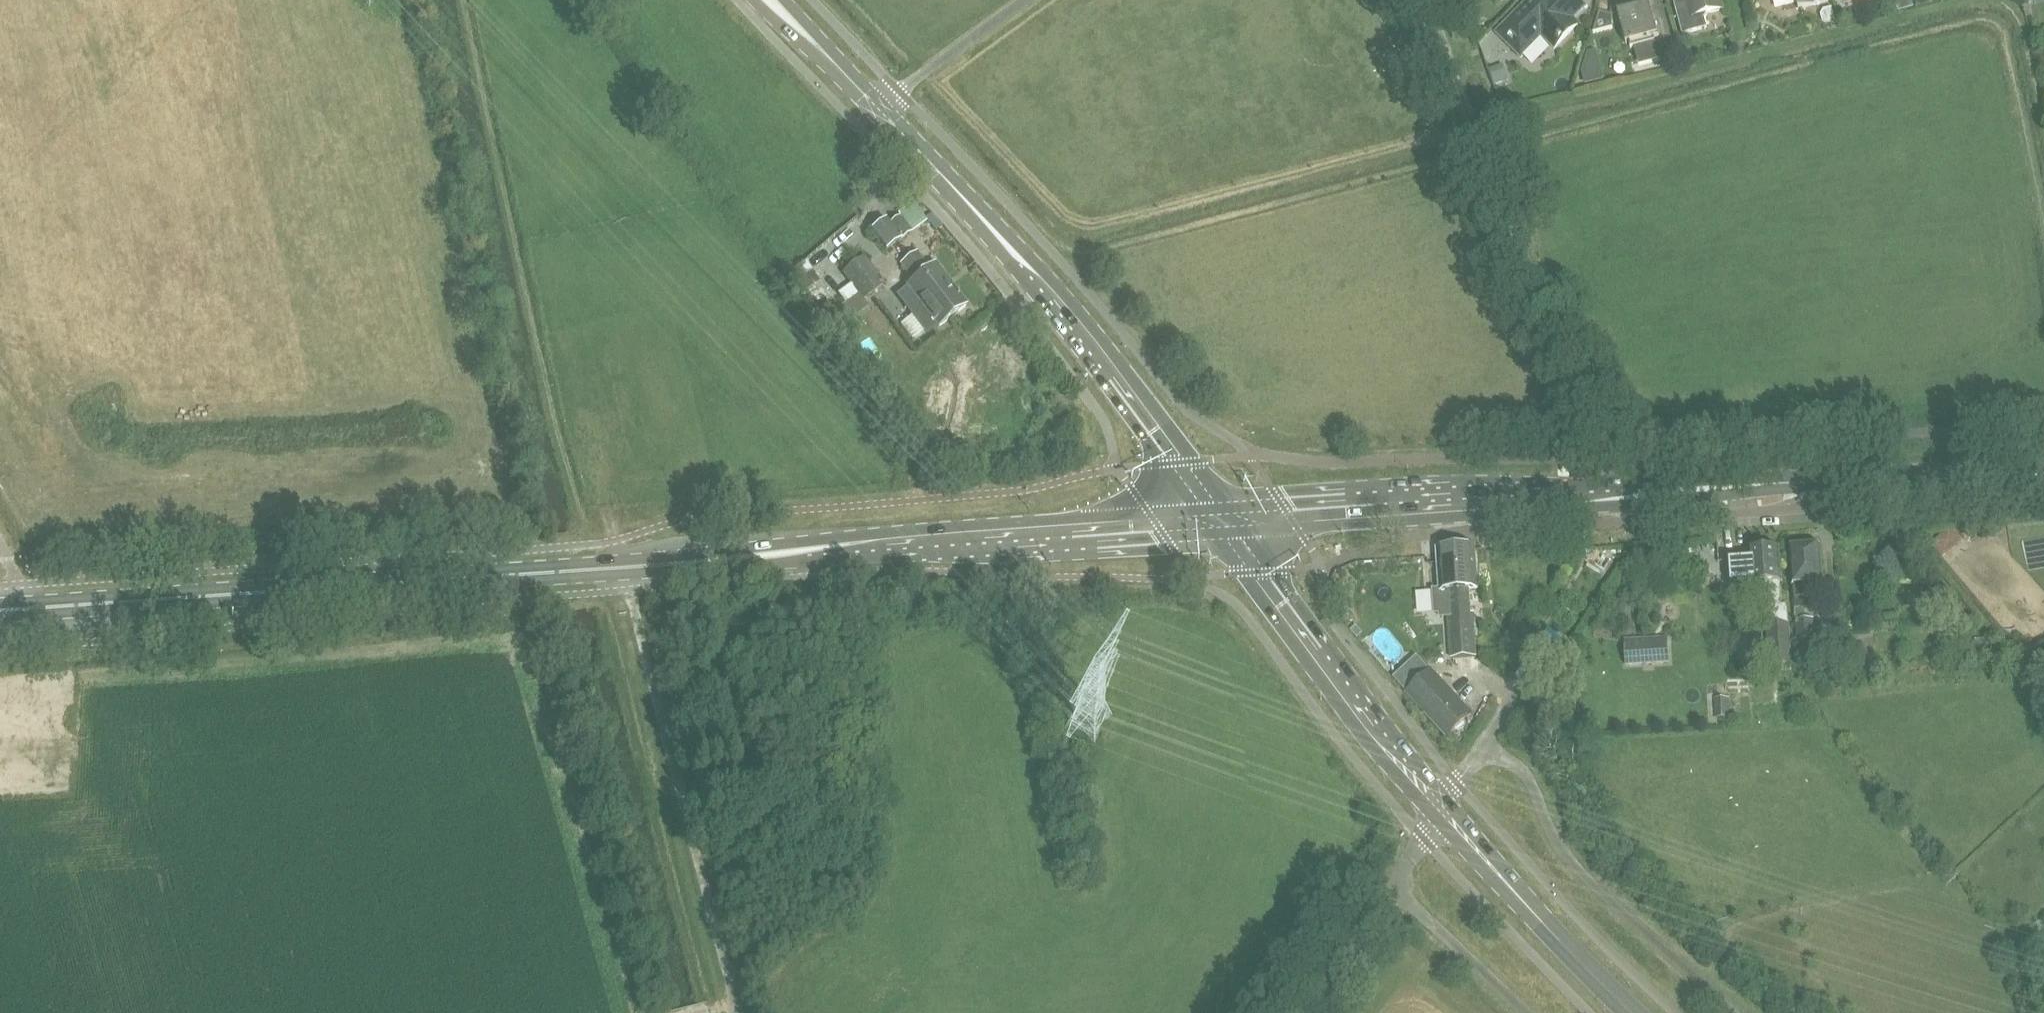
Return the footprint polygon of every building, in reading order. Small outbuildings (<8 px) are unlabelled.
[(1498,33),(1522,57),(1544,35),(1555,46),(1554,48),(1555,49),(1579,24),(1574,19),(1585,8),(1577,0),(1530,0),(1498,33)] [(1618,12),(1627,44),(1628,44),(1627,42),(1631,41),(1631,48),(1655,42),(1659,57),(1676,53),(1662,0),(1637,0),(1631,2),(1631,12),(1620,15),(1620,12),(1618,12)] [(1676,10),(1683,34),(1708,27),(1705,18),(1708,13),(1723,9),(1720,0),(1689,0),(1690,6),(1676,10)] [(1822,23),(1835,20),(1832,7),(1824,9),(1820,15),(1822,23)] [(1612,24),(1612,12),(1601,10),(1595,29),(1612,24)] [(1582,71),(1585,85),(1604,81),(1597,51),(1588,52),(1582,71)] [(1694,57),(1690,53),(1686,54),(1684,59),(1687,63),(1692,62),(1694,57)] [(1503,64),(1489,69),(1495,85),(1508,80),(1503,64)] [(932,214),(927,218),(929,221),(937,230),(943,226),(932,214)] [(886,250),(915,232),(901,216),(891,223),(888,220),(872,231),(886,250)] [(918,252),(910,258),(953,316),(968,305),(936,264),(930,269),(918,252)] [(843,274),(850,284),(838,293),(846,303),(858,294),(863,301),(887,283),(866,256),(843,274)] [(908,287),(896,295),(927,335),(938,327),(953,316),(910,258),(902,264),(914,281),(907,285),(908,287)] [(828,329),(823,333),(830,341),(835,337),(828,329)] [(1931,544),(1943,558),(1963,540),(1951,526),(1931,544)] [(1462,637),(1451,638),(1453,658),(1457,658),(1476,657),(1473,614),(1471,614),(1470,589),(1478,589),(1476,555),(1475,547),(1457,548),(1462,637)] [(1823,583),(1821,547),(1792,549),(1796,609),(1812,608),(1810,584),(1823,583)] [(1441,591),(1433,591),(1435,615),(1440,615),(1440,619),(1450,618),(1451,638),(1462,637),(1457,548),(1438,550),(1441,591)] [(1752,558),(1732,559),(1734,586),(1753,584),(1766,583),(1767,609),(1768,609),(1769,625),(1790,624),(1789,608),(1782,608),(1780,583),(1782,583),(1780,550),(1763,551),(1763,549),(1754,549),(1754,551),(1751,552),(1752,558)] [(1901,618),(1885,620),(1886,630),(1902,628),(1901,618)] [(1821,619),(1797,621),(1800,663),(1824,661),(1821,619)] [(1769,625),(1767,625),(1770,666),(1778,665),(1779,673),(1791,672),(1791,664),(1793,664),(1790,624),(1769,625)] [(1362,633),(1356,626),(1351,630),(1358,637),(1362,633)] [(1668,637),(1624,641),(1626,666),(1670,663),(1668,637)] [(1865,643),(1837,646),(1839,668),(1867,665),(1865,643)] [(1471,715),(1432,672),(1408,693),(1448,736),(1471,715)]
